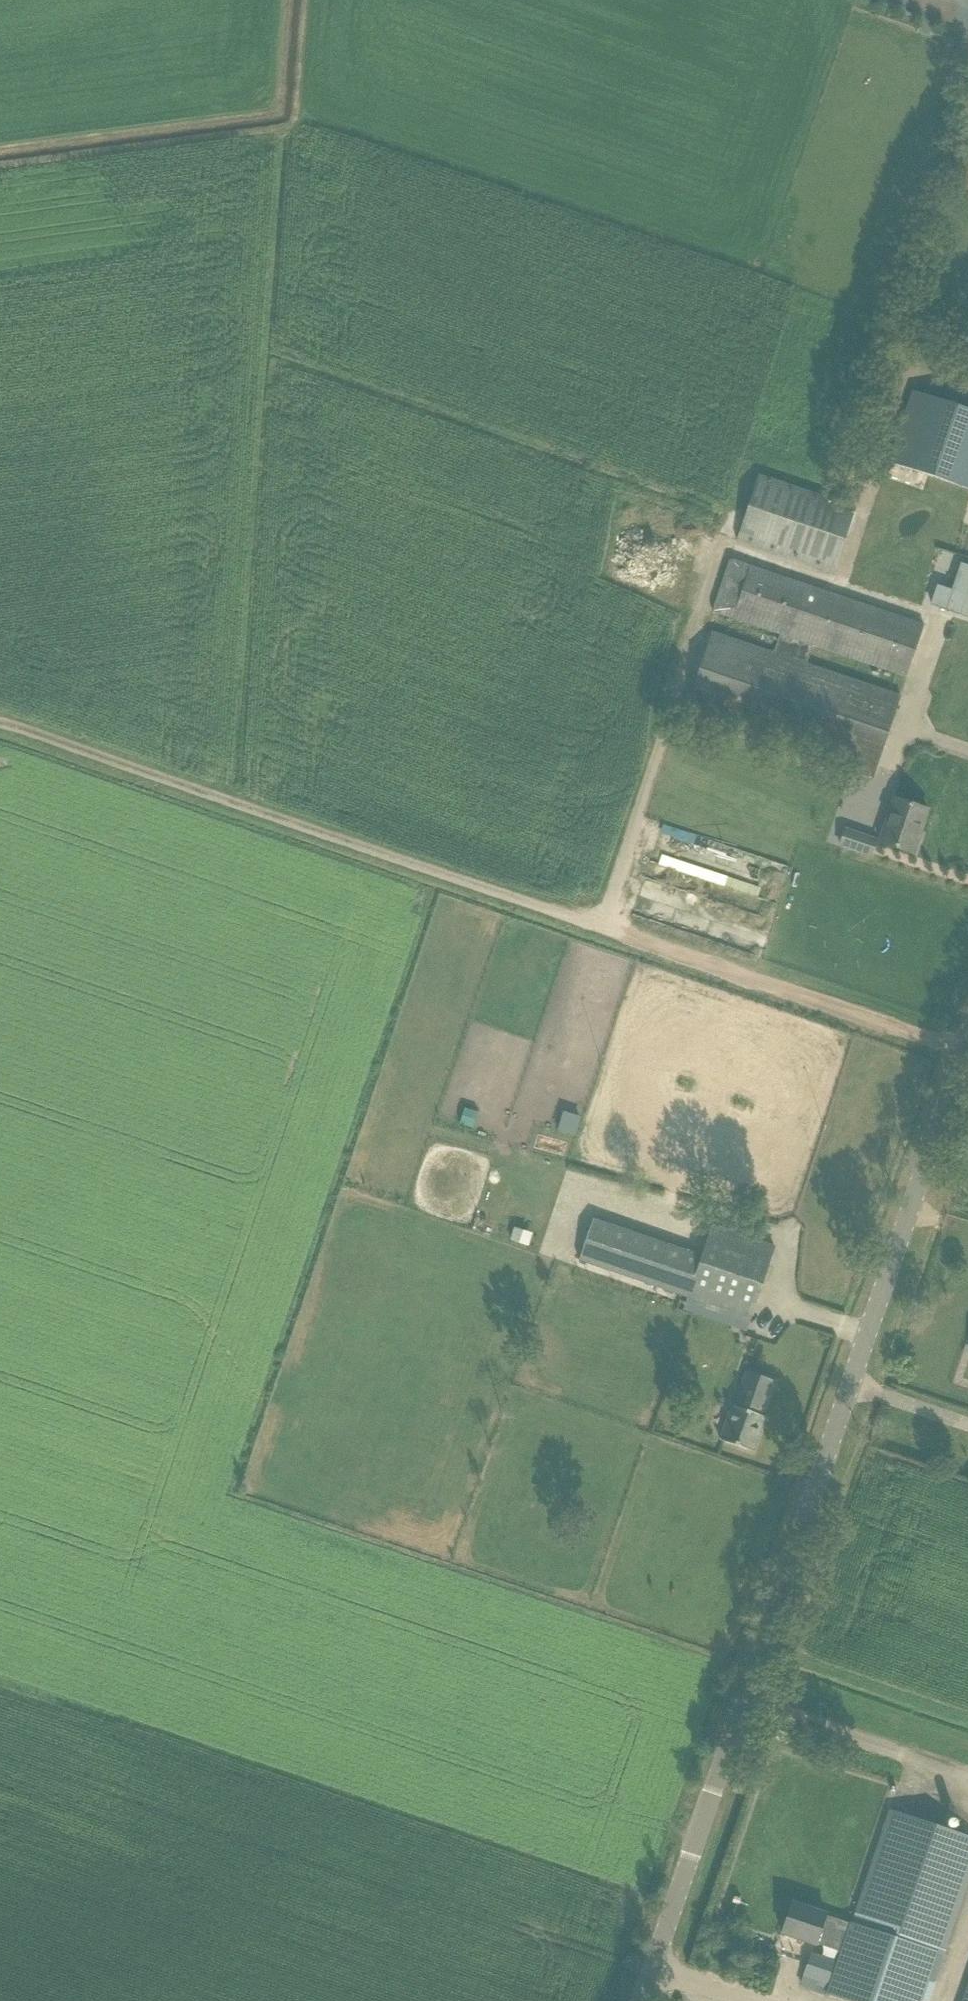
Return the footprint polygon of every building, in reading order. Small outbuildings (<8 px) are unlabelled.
[(889,465),(928,479),(898,567),(939,581),(967,496),(967,411),(913,393),(889,465)] [(737,541),(834,573),(856,507),(759,475),(737,541)] [(712,633),(692,693),(686,709),(874,773),(900,697),(806,665),(812,646),(906,678),(924,626),(730,560),(712,612),(780,635),(774,654),(712,633)] [(931,605),(967,618),(967,567),(960,565),(951,591),(937,587),(931,605)] [(894,800),(887,819),(879,843),(913,854),(927,811),(894,800)] [(654,866),(722,887),(734,848),(666,827),(654,866)] [(845,829),(839,847),(868,856),(873,838),(845,829)] [(753,949),(764,913),(643,877),(631,917),(671,929),(672,925),(753,949)] [(563,1114),(558,1131),(574,1136),(579,1119),(563,1114)] [(713,1226),(702,1257),(592,1220),(578,1261),(688,1298),(687,1303),(747,1323),(773,1247),(713,1226)] [(719,1441),(752,1452),(764,1418),(762,1417),(774,1382),(745,1372),(733,1407),(731,1406),(719,1441)] [(819,1934),(844,1943),(826,1995),(845,2000),(920,2000),(935,1954),(942,1957),(967,1879),(967,1837),(890,1811),(852,1925),(826,1916),(826,1915),(791,1904),(781,1933),(816,1945),(819,1934)] [(803,1976),(827,1984),(835,1962),(810,1954),(803,1976)]
